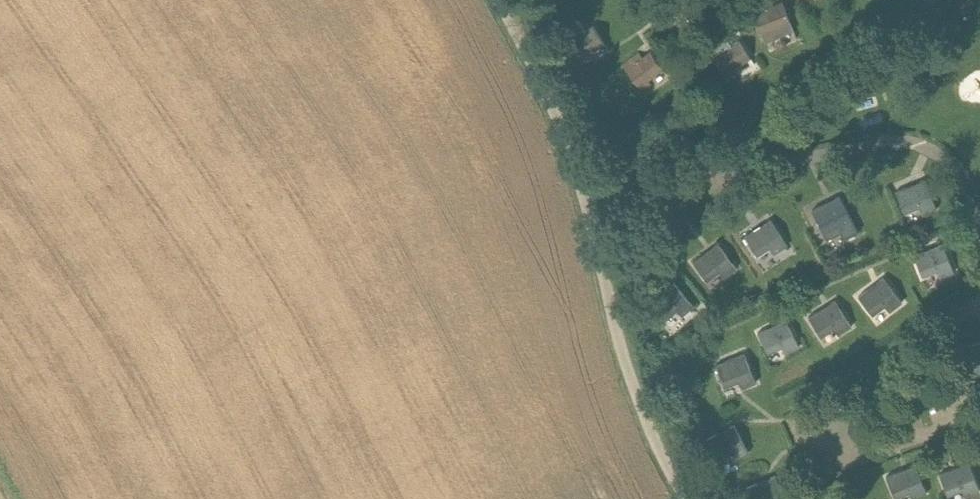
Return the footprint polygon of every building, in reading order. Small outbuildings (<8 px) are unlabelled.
[(771,30),(790,23),(782,3),(773,6),(770,1),(751,8),(764,40),(774,36),(771,30)] [(588,55),(604,44),(593,26),(585,31),(581,26),(564,38),(582,66),(592,60),(588,55)] [(733,68),(750,58),(739,40),(731,45),(727,41),(710,52),(728,80),(737,74),(733,68)] [(647,81),(663,69),(650,52),(642,58),(639,53),(622,66),(643,93),(651,86),(647,81)] [(895,193),(904,214),(919,208),(922,216),(936,209),(924,181),(895,193)] [(858,232),(854,225),(839,197),(812,211),(826,240),(841,232),(845,239),(858,232)] [(770,220),(744,237),(757,257),(770,248),(774,255),(787,246),(770,220)] [(736,269),(717,244),(692,263),(707,282),(719,272),(724,278),(736,269)] [(939,279),(954,273),(942,244),(913,256),(922,277),(936,272),(939,279)] [(882,279),(858,297),(872,316),(884,307),(890,313),(902,303),(882,279)] [(694,307),(673,283),(650,303),(665,321),(677,311),(682,317),(694,307)] [(834,301),(808,318),(821,338),(834,330),(838,336),(851,327),(834,301)] [(785,320),(757,334),(768,355),(781,348),(785,355),(799,348),(785,320)] [(969,348),(978,369),(979,369),(979,343),(969,348)] [(744,355),(715,366),(724,388),(738,382),(741,390),(756,384),(744,355)] [(731,454),(735,460),(748,453),(734,426),(706,440),(714,454),(718,462),(731,454)] [(968,464),(938,475),(947,497),(961,491),(964,498),(979,493),(968,464)] [(885,478),(894,498),(895,498),(909,493),(911,498),(916,498),(926,495),(914,466),(885,478)]
